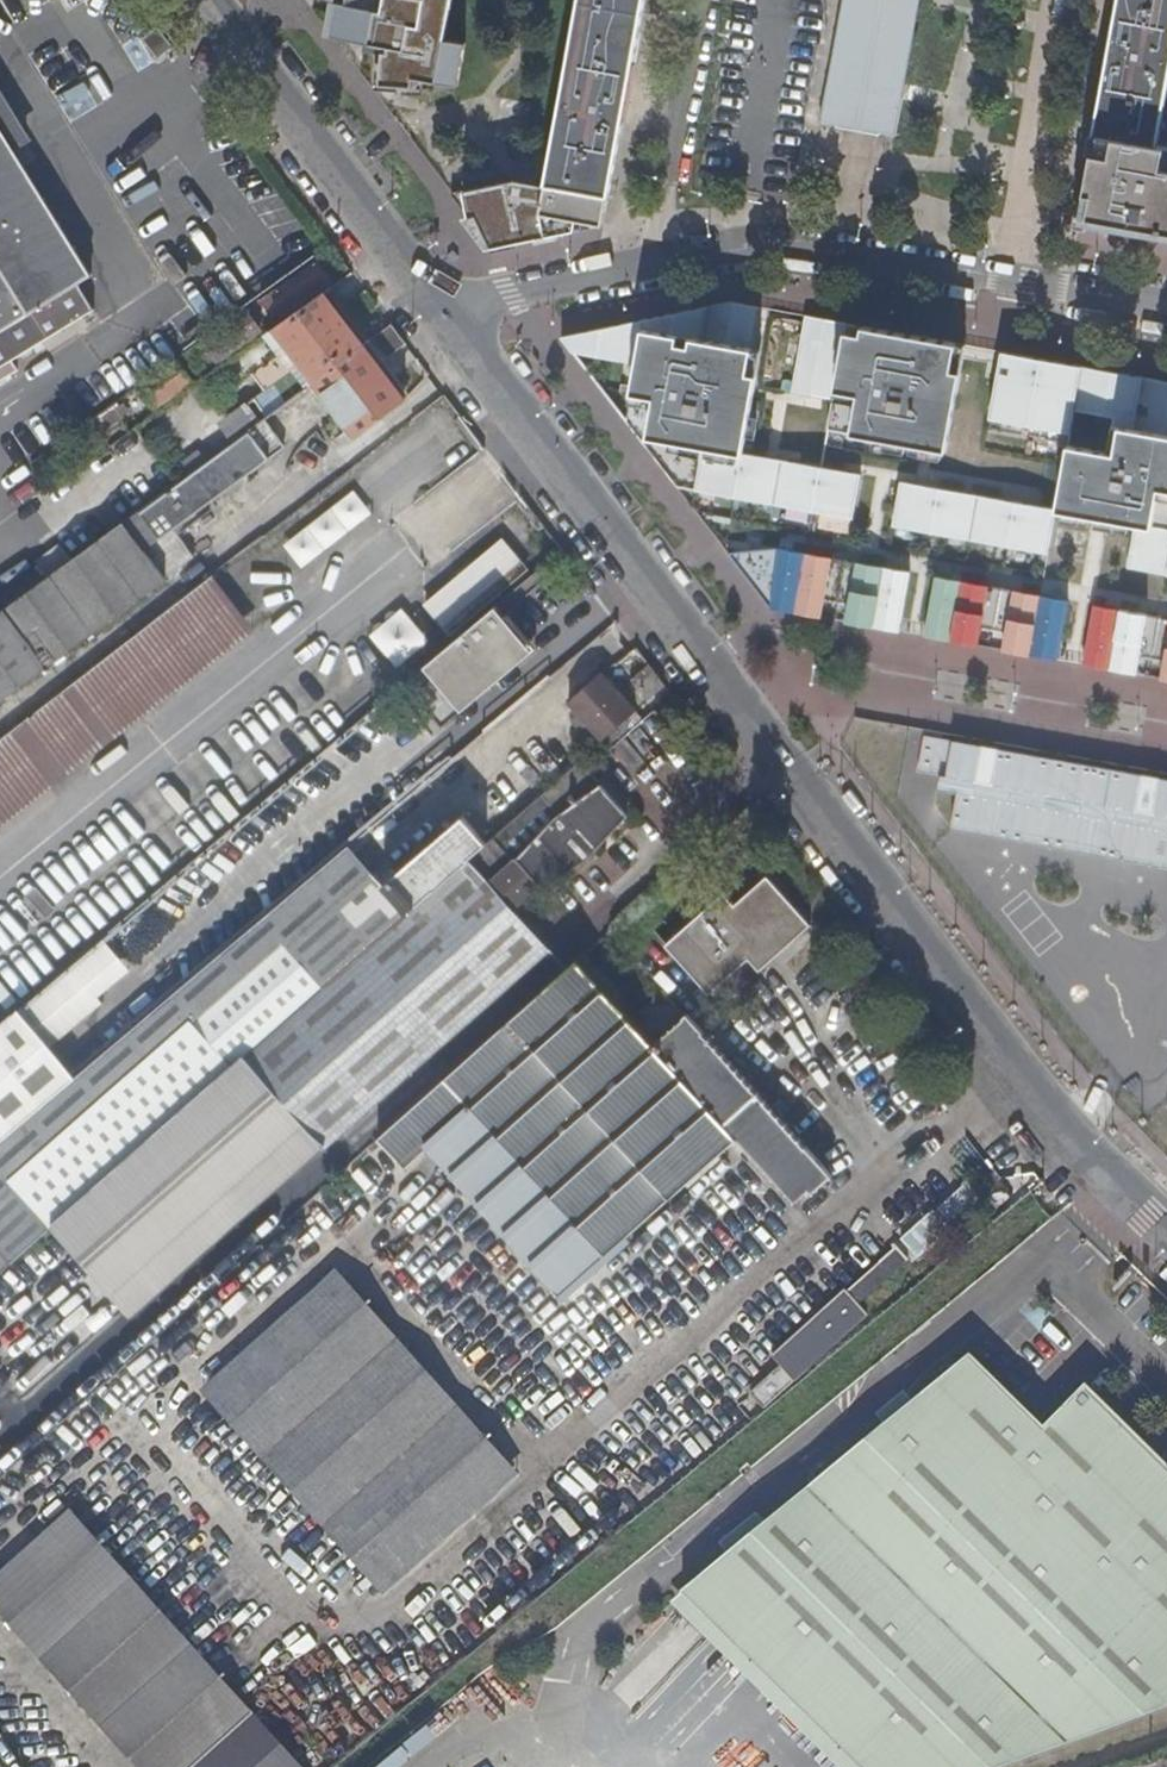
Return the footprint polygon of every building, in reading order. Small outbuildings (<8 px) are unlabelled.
[(448,0),(334,0),(328,39),(374,47),(380,48),(377,87),(394,88),(409,89),(411,81),(454,88),(462,45),(441,42),(448,0)] [(546,185),(609,196),(611,196),(646,0),(581,0),(552,150),(546,185)] [(829,83),(824,82),(817,122),(831,125),(831,128),(876,135),(877,132),(896,135),(903,98),(901,97),(903,84),(918,0),(843,0),(829,83)] [(1098,130),(1158,142),(1166,91),(1166,0),(1122,0),(1098,130)] [(139,66),(168,46),(152,24),(123,44),(139,66)] [(19,373),(13,362),(21,357),(26,360),(32,356),(33,350),(95,312),(78,286),(92,277),(44,198),(34,205),(3,154),(13,148),(24,140),(0,100),(0,384),(19,373)] [(1098,130),(1082,218),(1143,230),(1145,224),(1164,228),(1164,233),(1166,234),(1166,143),(1158,142),(1098,130)] [(34,205),(44,198),(13,148),(3,154),(34,205)] [(609,196),(546,185),(515,180),(451,194),(493,248),(604,223),(609,196)] [(355,242),(361,237),(357,232),(351,237),(355,242)] [(332,260),(327,253),(316,262),(320,268),(332,260)] [(260,302),(275,323),(294,309),(289,302),(308,290),(312,296),(330,283),(320,268),(316,262),(260,302)] [(289,302),(294,309),(312,296),(308,290),(289,302)] [(262,422),(266,419),(318,381),(365,346),(326,295),(280,329),(294,349),(233,395),(241,408),(217,427),(230,445),(262,422)] [(854,518),(861,474),(740,453),(764,307),(732,301),(563,337),(574,351),(638,362),(633,393),(656,397),(648,449),(677,488),(854,518)] [(246,312),(199,346),(204,353),(210,349),(219,362),(260,333),(246,312)] [(953,370),(958,343),(806,315),(792,393),(857,405),(852,434),(947,451),(962,372),(953,370)] [(408,347),(393,326),(365,346),(318,381),(359,439),(407,403),(381,368),(408,347)] [(1002,351),(988,430),(1068,445),(1057,509),(901,481),(893,525),(1048,553),(1056,510),(1137,525),(1131,568),(1166,575),(1166,382),(1002,351)] [(130,411),(125,404),(119,408),(124,415),(130,411)] [(0,615),(0,702),(191,560),(173,532),(287,448),(266,419),(262,422),(230,445),(170,490),(58,572),(0,615)] [(48,485),(88,456),(74,438),(35,466),(48,485)] [(353,497),(283,550),(301,574),(371,520),(353,497)] [(516,524),(440,588),(465,616),(540,551),(516,524)] [(825,600),(849,604),(847,621),(900,631),(911,571),(779,547),(726,552),(772,607),(822,616),(825,600)] [(0,740),(0,824),(254,628),(212,575),(0,740)] [(1058,659),(1068,600),(936,576),(925,635),(979,645),(982,629),(1006,633),(1003,649),(1058,659)] [(450,661),(428,680),(456,712),(535,645),(508,614),(516,608),(506,596),(442,650),(450,661)] [(1140,657),(1164,661),(1161,678),(1166,679),(1166,618),(1094,605),(1083,664),(1137,673),(1140,657)] [(649,701),(666,686),(650,664),(631,680),(649,701)] [(570,702),(604,741),(637,712),(602,674),(570,702)] [(315,1137),(537,940),(514,916),(626,818),(579,763),(487,845),(406,916),(346,969),(322,990),(245,1059),(315,1137)] [(462,816),(380,886),(406,916),(487,845),(462,816)] [(0,1141),(0,1239),(19,1259),(52,1229),(245,1059),(322,990),(290,952),(312,933),(346,969),(406,916),(380,886),(347,848),(91,1064),(0,1141)] [(722,899),(664,948),(706,1001),(765,953),(773,963),(807,936),(765,883),(732,911),(722,899)] [(290,952),(322,990),(346,969),(312,933),(290,952)] [(546,950),(537,940),(315,1137),(323,1146),(546,950)] [(93,945),(33,995),(63,1031),(123,981),(93,945)] [(558,1207),(597,1251),(605,1259),(737,1142),(793,1204),(808,1190),(811,1195),(814,1192),(813,1190),(826,1179),(828,1181),(832,1178),(688,1013),(684,1017),(663,993),(631,1021),(581,964),(379,1141),(405,1170),(473,1111),(558,1207)] [(91,1064),(63,1031),(33,995),(0,1023),(0,1141),(91,1064)] [(52,1229),(121,1308),(315,1137),(245,1059),(52,1229)] [(315,1137),(121,1308),(128,1316),(323,1146),(315,1137)] [(965,1187),(937,1212),(949,1226),(977,1201),(965,1187)] [(572,1273),(597,1251),(558,1207),(534,1231),(572,1273)] [(19,1259),(0,1239),(0,1275),(19,1259)] [(779,1367),(749,1394),(764,1410),(868,1318),(856,1305),(907,1263),(892,1245),(888,1248),(890,1252),(875,1266),(878,1266),(846,1294),(844,1291),(770,1358),(779,1367)] [(333,1277),(203,1393),(383,1594),(514,1478),(333,1277)] [(838,1766),(981,1766),(1166,1696),(1166,1447),(1114,1396),(1069,1395),(1049,1416),(967,1338),(680,1575),(838,1766)] [(135,1766),(294,1766),(71,1514),(0,1579),(0,1614),(135,1766)]
